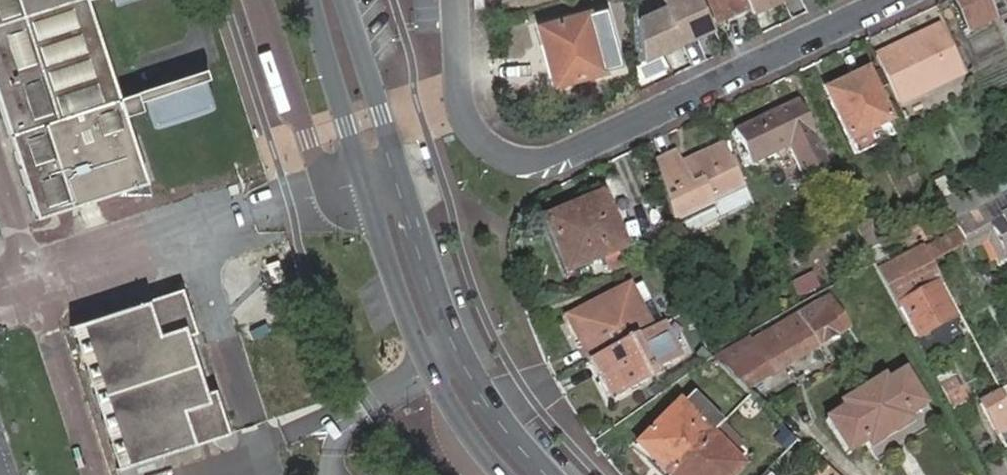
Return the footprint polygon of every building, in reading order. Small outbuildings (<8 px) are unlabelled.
[(37,220),(145,185),(123,119),(118,101),(85,1),(85,0),(0,0),(0,107),(37,220)] [(683,42),(714,27),(701,0),(664,0),(667,7),(683,42)] [(716,18),(744,5),(742,0),(708,0),(716,18)] [(753,12),(779,0),(747,0),(753,12)] [(820,4),(818,0),(800,0),(805,11),(820,4)] [(987,0),(953,0),(968,31),(996,18),(987,0)] [(645,60),(683,42),(667,7),(642,18),(645,60)] [(543,24),(559,81),(606,67),(590,10),(543,24)] [(998,19),(1006,38),(1006,15),(998,19)] [(905,42),(874,57),(897,104),(918,94),(914,87),(959,65),(941,25),(916,37),(918,43),(908,48),(905,42)] [(918,43),(916,37),(905,42),(908,48),(918,43)] [(967,48),(979,67),(991,59),(979,40),(967,48)] [(918,94),(962,73),(959,65),(914,87),(918,94)] [(826,88),(849,139),(890,118),(866,70),(826,88)] [(205,72),(118,101),(123,119),(141,113),(138,104),(204,83),(209,81),(205,72)] [(138,104),(141,113),(146,112),(152,131),(213,110),(204,83),(138,104)] [(797,101),(737,130),(754,165),(789,148),(805,180),(830,169),(797,101)] [(657,156),(675,224),(715,204),(711,196),(745,181),(724,138),(690,154),(692,159),(682,163),(674,148),(657,156)] [(562,270),(619,246),(599,200),(542,222),(562,270)] [(957,225),(967,243),(993,231),(1006,260),(1006,215),(991,223),(986,212),(985,213),(957,225)] [(876,223),(874,218),(858,226),(870,250),(886,242),(876,223)] [(957,228),(926,242),(935,261),(966,247),(957,228)] [(908,244),(921,238),(916,229),(903,235),(908,244)] [(882,269),(889,283),(933,261),(925,247),(882,269)] [(796,277),(805,296),(814,291),(806,271),(796,277)] [(903,287),(926,332),(956,317),(932,272),(903,287)] [(565,317),(586,360),(650,329),(630,290),(597,305),(596,303),(565,317)] [(202,394),(184,339),(195,336),(179,292),(72,326),(119,472),(229,437),(214,391),(202,394)] [(721,364),(746,387),(844,333),(829,304),(721,364)] [(650,329),(586,360),(606,401),(644,382),(641,374),(676,356),(660,324),(650,329)] [(951,408),(968,401),(955,370),(938,377),(951,408)] [(841,409),(825,421),(847,456),(865,445),(868,450),(911,424),(908,418),(925,407),(903,372),(886,382),(882,378),(839,405),(841,409)] [(1003,393),(983,403),(998,432),(1006,427),(1006,399),(1003,393)] [(721,426),(695,398),(671,416),(668,414),(633,443),(662,474),(668,474),(708,438),(721,426)] [(668,474),(730,474),(737,468),(708,438),(668,474)]
